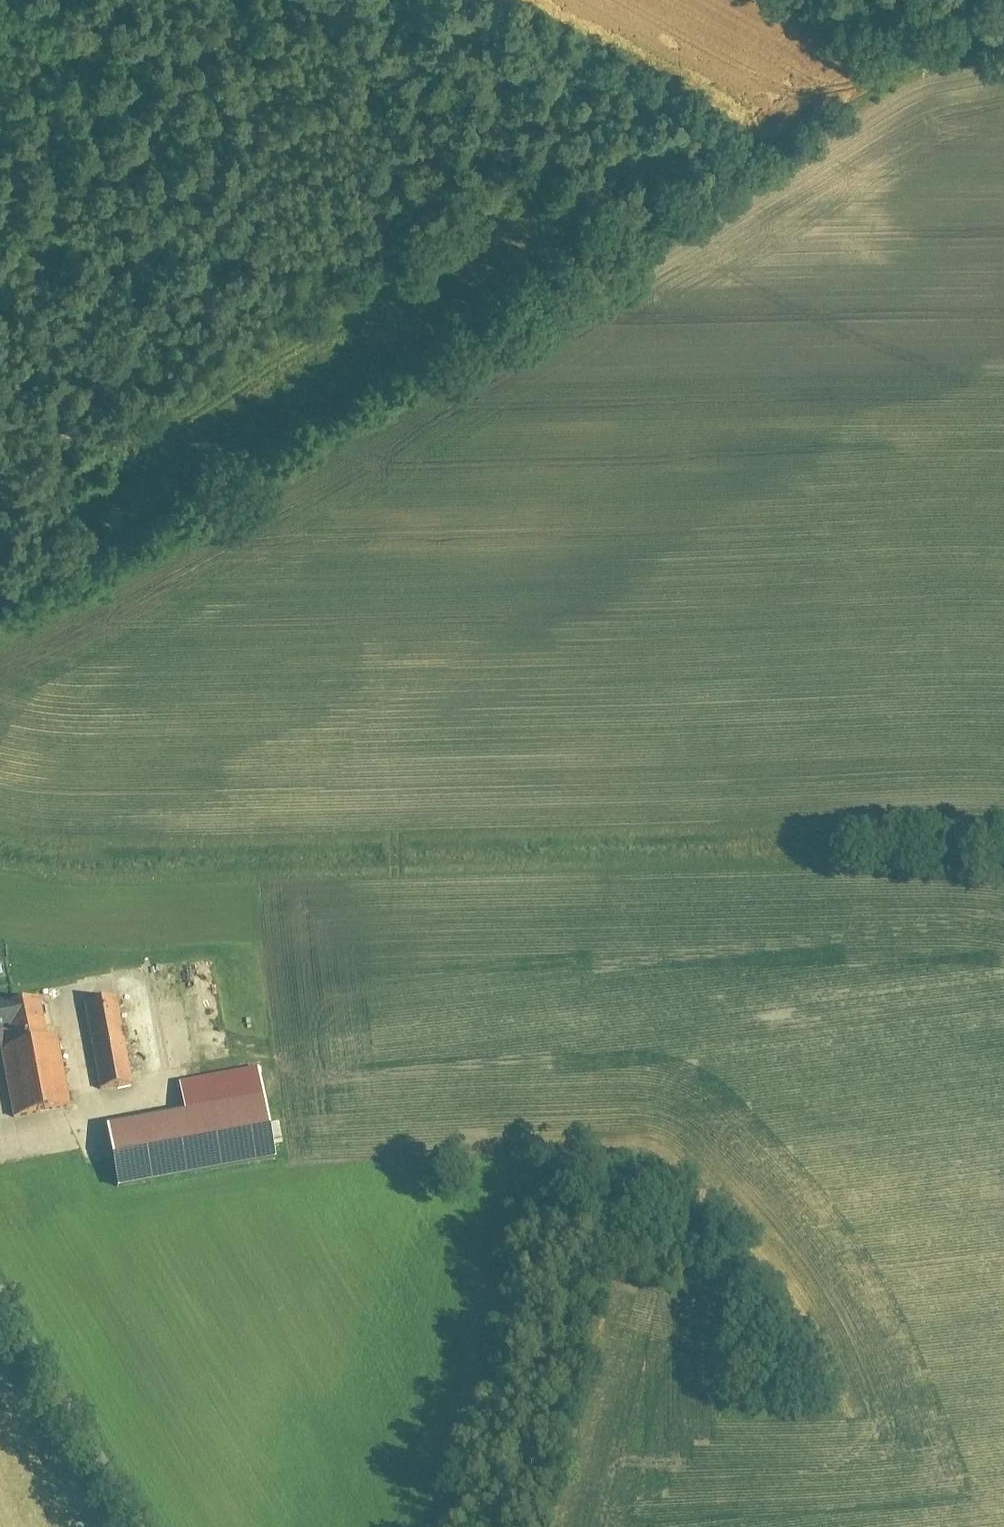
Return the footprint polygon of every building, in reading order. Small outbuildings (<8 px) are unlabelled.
[(85,1003),(102,1089),(146,1080),(129,994),(85,1003)] [(12,1027),(14,1039),(5,1041),(15,1113),(67,1105),(56,1033),(46,1034),(40,997),(8,1001),(8,1005),(0,1006),(0,1028),(12,1027)] [(109,1131),(119,1189),(279,1161),(268,1102),(109,1131)]
